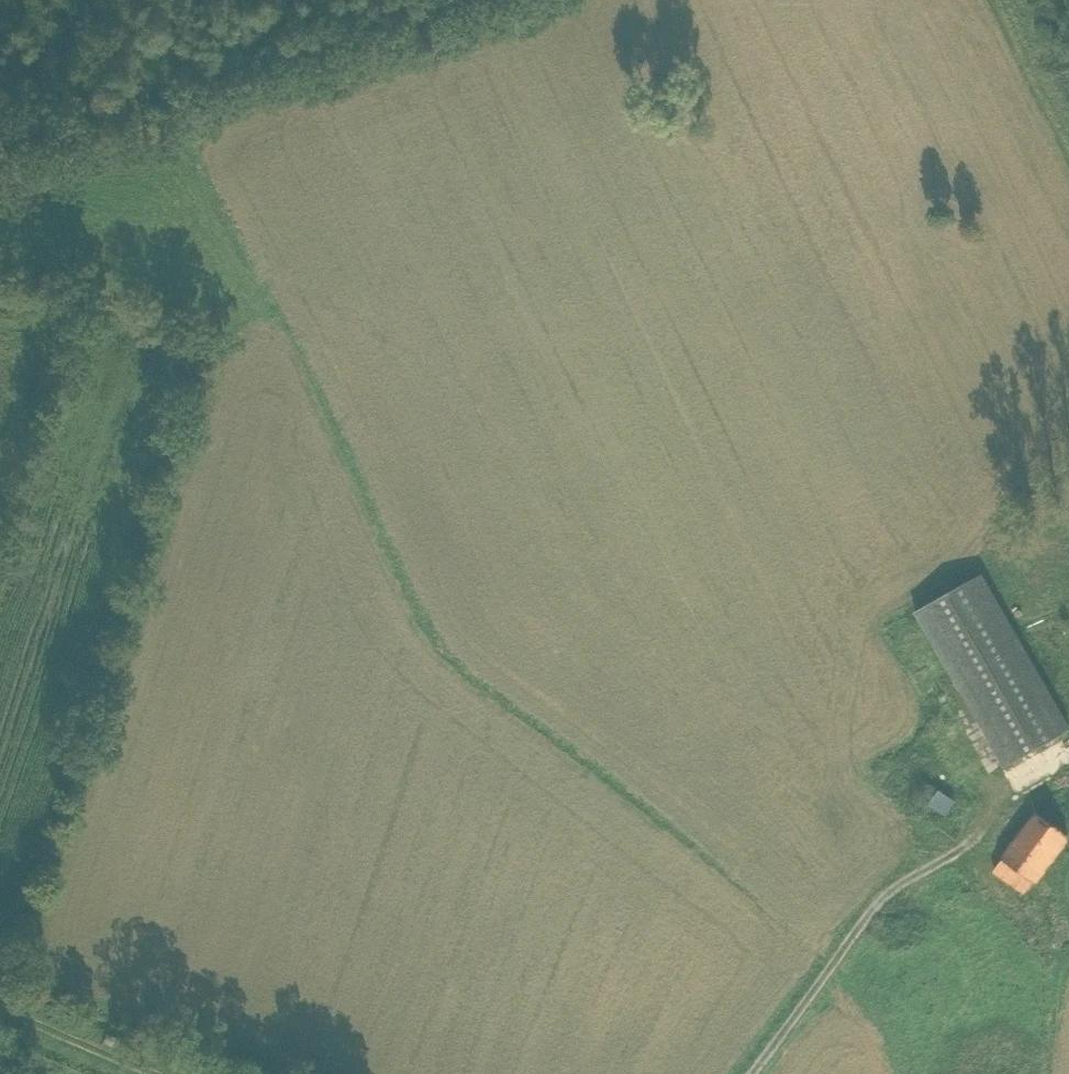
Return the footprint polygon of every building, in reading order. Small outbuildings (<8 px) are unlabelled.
[(914,612),(1003,768),(1068,730),(1068,725),(980,574),(914,612)] [(937,790),(919,817),(936,829),(954,802),(937,790)] [(1037,884),(1068,840),(1068,835),(1035,811),(1000,858),(1002,860),(993,872),(1024,895),(1033,882),(1037,884)]
